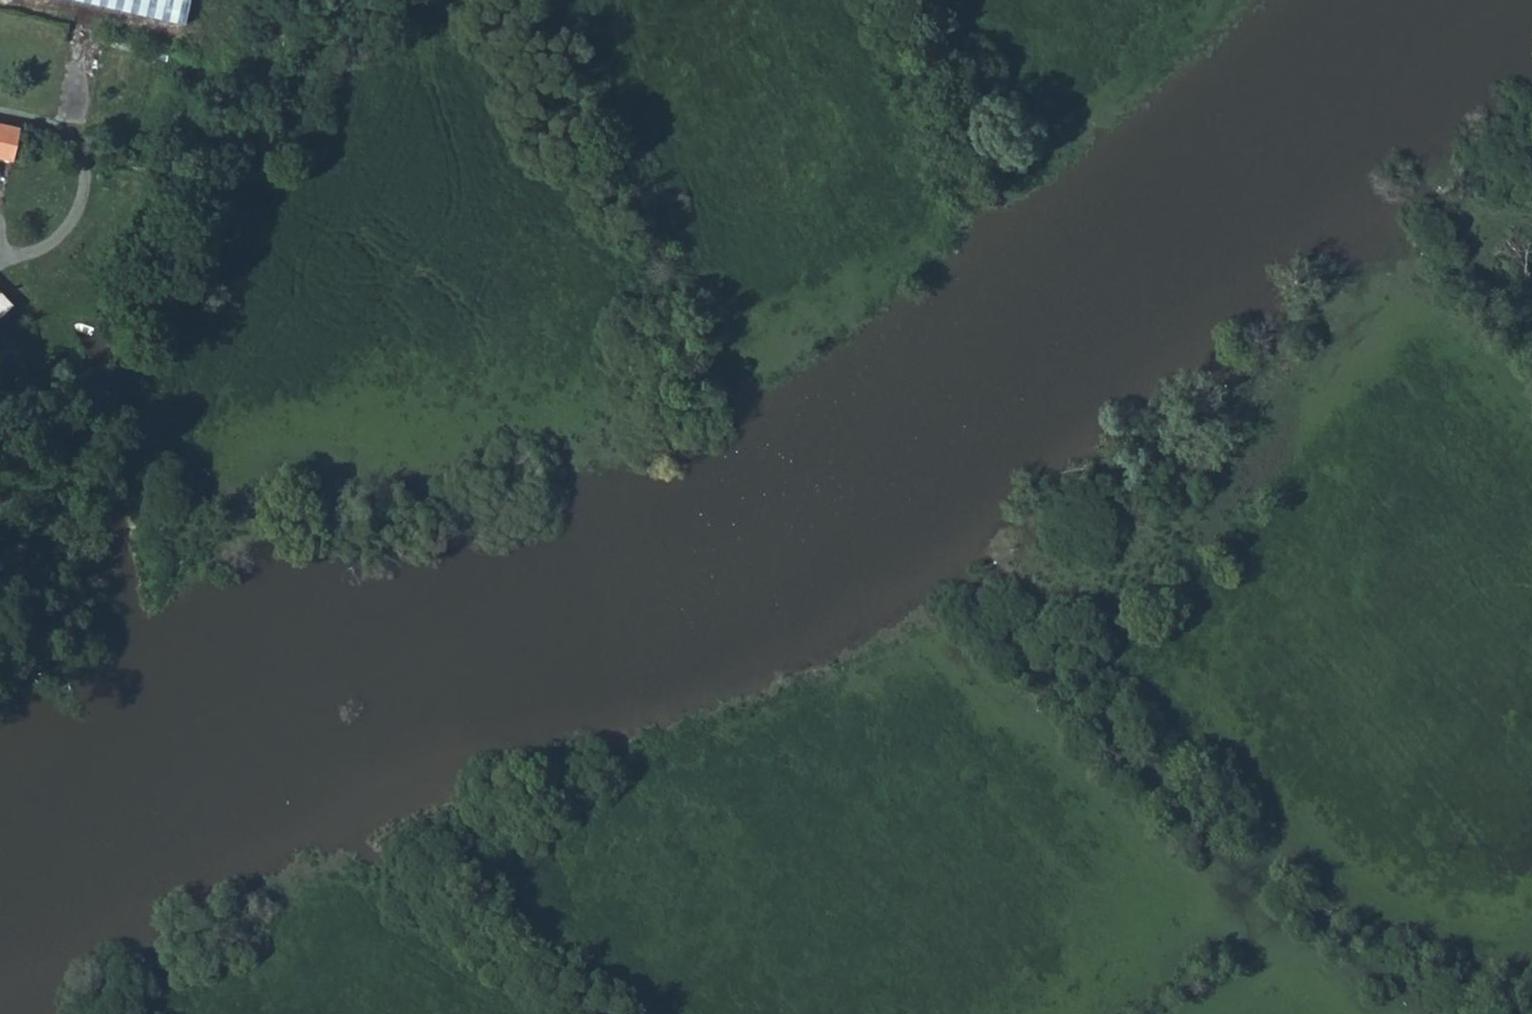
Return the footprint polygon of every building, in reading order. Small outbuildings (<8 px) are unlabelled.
[(182,31),(189,0),(46,0),(182,31)] [(0,126),(0,161),(10,163),(17,130),(0,126)] [(11,304),(0,293),(0,315),(11,304)] [(28,376),(19,366),(11,374),(22,383),(28,376)] [(81,413),(76,405),(62,413),(70,421),(81,413)] [(1195,554),(1204,564),(1214,555),(1206,545),(1195,554)]
